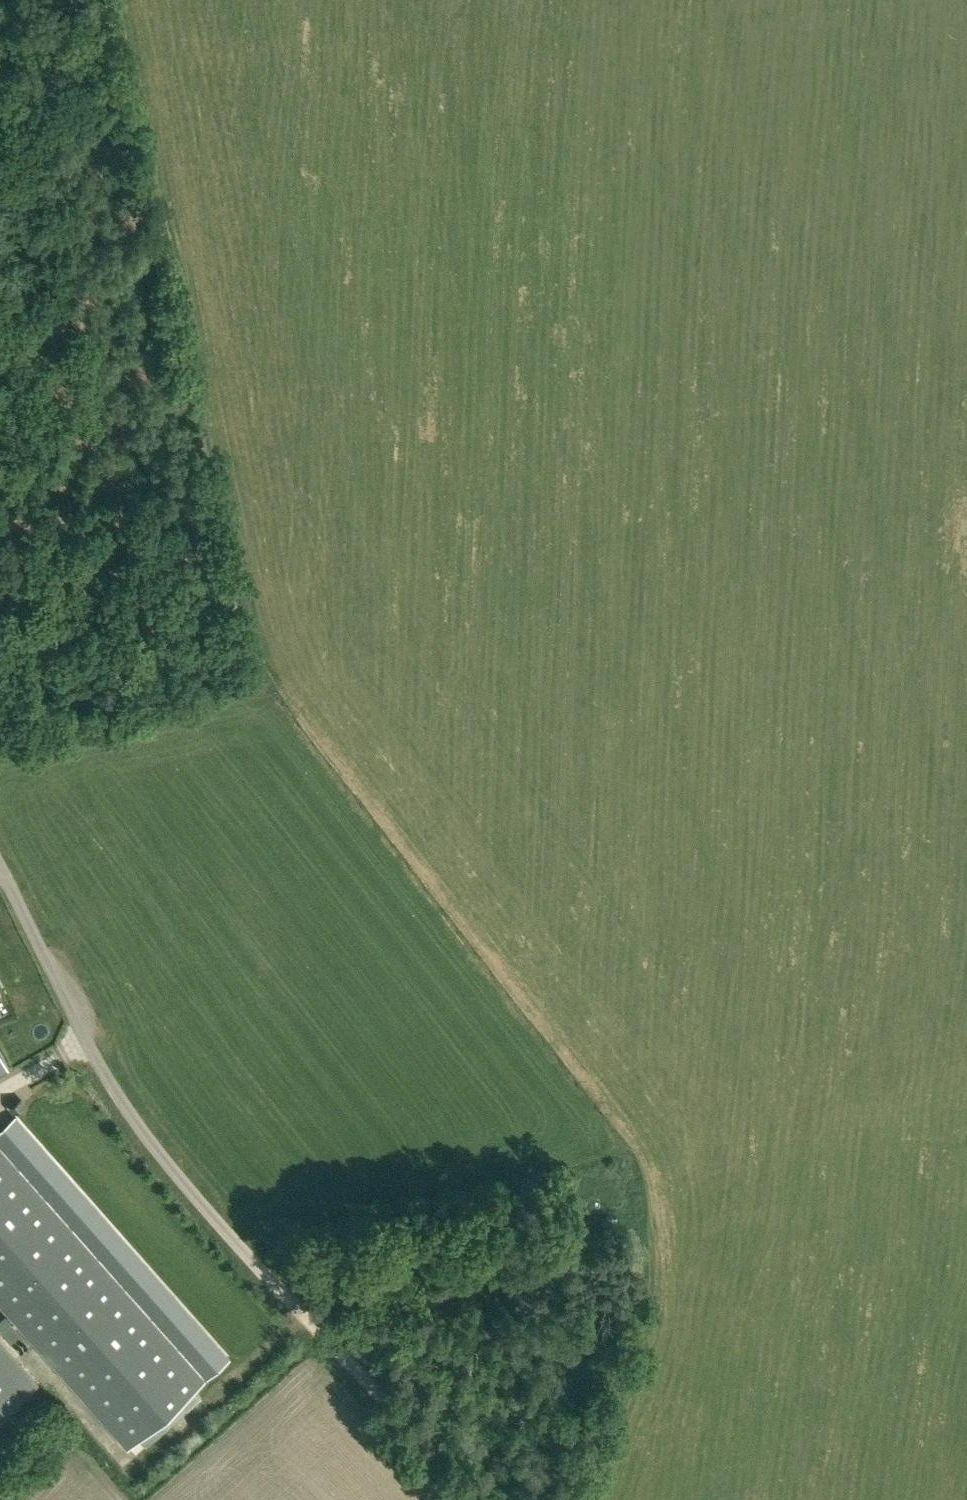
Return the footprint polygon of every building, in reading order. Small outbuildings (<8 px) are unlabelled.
[(8,847),(12,857),(30,851),(26,840),(8,847)] [(8,1020),(18,1016),(12,1001),(2,1004),(8,1020)] [(73,1217),(89,1203),(8,1113),(0,1120),(0,1134),(73,1217)] [(126,1445),(203,1376),(0,1148),(0,1303),(126,1445)] [(37,1384),(0,1342),(0,1417),(37,1384)]
